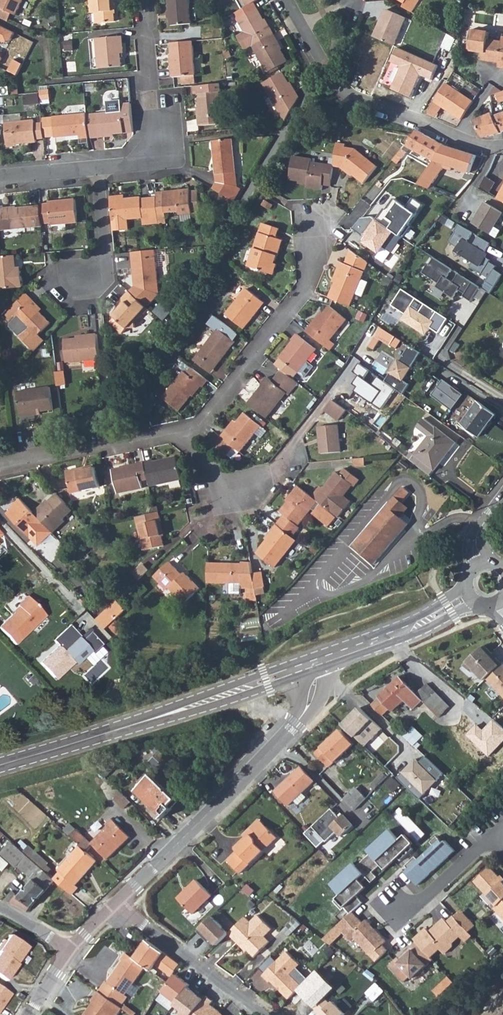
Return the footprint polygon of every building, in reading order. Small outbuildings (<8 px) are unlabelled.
[(23,0),(0,0),(0,1),(0,8),(1,8),(13,15),(15,16),(23,0)] [(91,13),(95,13),(96,24),(115,22),(114,14),(113,14),(113,9),(115,8),(114,1),(118,1),(118,0),(90,0),(91,13)] [(190,0),(168,0),(169,14),(168,14),(168,19),(169,19),(170,26),(192,24),(190,0)] [(403,6),(411,11),(417,4),(416,3),(418,0),(400,0),(405,3),(403,6)] [(462,9),(464,0),(456,0),(455,8),(462,9)] [(253,47),(274,34),(270,27),(268,28),(264,20),(254,3),(247,7),(235,14),(246,33),(239,37),(247,50),(253,47)] [(0,10),(0,19),(9,23),(13,15),(1,8),(0,10)] [(386,9),(374,37),(394,46),(406,18),(386,9)] [(0,26),(0,41),(5,43),(12,41),(16,34),(0,26)] [(471,30),(468,51),(482,54),(481,61),(499,63),(498,68),(502,69),(502,38),(502,42),(488,40),(489,33),(471,30)] [(278,41),(274,34),(253,47),(268,73),(288,62),(281,51),(277,42),(278,41)] [(95,38),(98,67),(121,66),(120,53),(123,52),(122,36),(95,38)] [(196,76),(193,42),(170,44),(171,55),(170,56),(172,78),(182,77),(196,76)] [(401,65),(391,88),(412,97),(422,73),(432,77),(437,64),(399,48),(393,62),(401,65)] [(13,60),(8,71),(16,75),(22,64),(13,60)] [(434,78),(445,82),(453,72),(439,66),(434,78)] [(263,84),(285,123),(292,112),(300,99),(296,91),(294,92),(289,83),(283,72),(263,84)] [(196,76),(182,77),(183,88),(196,87),(197,87),(196,76)] [(472,102),(445,82),(440,88),(437,94),(434,100),(427,112),(437,118),(442,107),(460,120),(472,102)] [(223,92),(223,85),(197,87),(196,87),(196,94),(200,94),(201,108),(202,118),(199,118),(200,127),(223,125),(221,92),(223,92)] [(25,93),(25,103),(51,103),(51,87),(41,86),(40,93),(25,93)] [(108,113),(86,115),(88,138),(104,137),(104,134),(133,132),(130,103),(121,103),(121,100),(107,101),(108,113)] [(492,113),(474,122),(482,138),(501,133),(494,116),(492,113)] [(494,116),(501,133),(502,133),(502,132),(502,113),(494,116)] [(89,147),(88,138),(86,115),(86,114),(52,117),(41,118),(42,124),(43,138),(54,137),(54,138),(79,136),(80,147),(89,147)] [(35,140),(43,139),(43,138),(42,124),(34,125),(34,121),(4,124),(6,145),(36,143),(35,140)] [(476,173),(483,158),(445,147),(444,146),(416,130),(406,145),(404,144),(392,160),(397,163),(405,153),(409,156),(413,151),(433,161),(417,183),(428,189),(444,165),(469,172),(470,170),(476,173)] [(237,175),(233,140),(212,142),(216,183),(213,189),(229,199),(238,186),(237,175)] [(347,147),(338,145),(335,165),(334,169),(341,170),(346,174),(348,172),(352,176),(363,185),(376,168),(356,152),(346,150),(347,147)] [(324,185),(332,186),(334,169),(335,165),(314,162),(314,159),(295,156),(292,180),(301,181),(309,182),(308,185),(308,187),(323,190),(324,185)] [(498,182),(486,175),(479,188),(491,195),(498,182)] [(190,190),(155,193),(156,199),(158,225),(166,224),(165,214),(179,213),(181,224),(192,223),(192,215),(200,215),(200,207),(204,207),(203,196),(198,196),(198,192),(190,193),(190,190)] [(143,226),(158,225),(156,199),(139,200),(139,199),(124,200),(124,197),(109,198),(111,222),(112,232),(127,231),(126,221),(142,220),(143,226)] [(385,207),(377,219),(400,235),(423,205),(414,197),(407,206),(394,198),(387,208),(385,207)] [(49,205),(40,206),(41,224),(51,223),(51,225),(77,224),(76,201),(49,203),(49,205)] [(474,224),(491,234),(492,233),(498,237),(502,231),(496,227),(502,215),(502,212),(487,202),(474,224)] [(0,207),(0,230),(29,227),(42,226),(41,224),(40,206),(28,207),(5,209),(4,206),(0,207)] [(368,235),(363,241),(378,254),(383,247),(391,253),(402,237),(400,235),(377,219),(376,218),(364,233),(368,235)] [(266,225),(251,266),(275,274),(278,265),(276,264),(278,257),(280,257),(285,241),(278,239),(281,230),(266,225)] [(460,225),(455,232),(456,233),(450,243),(462,250),(460,254),(474,262),(471,267),(483,274),(492,260),(487,257),(486,253),(491,244),(479,237),(474,246),(468,242),(473,233),(460,225)] [(159,283),(155,251),(131,253),(135,285),(159,283)] [(336,283),(330,297),(351,306),(357,292),(364,295),(369,282),(362,279),(368,264),(352,251),(346,264),(342,262),(334,283),(336,283)] [(14,255),(0,256),(0,289),(17,287),(17,286),(22,286),(21,271),(16,271),(14,255)] [(430,264),(429,263),(423,273),(439,283),(437,287),(454,298),(459,289),(465,293),(464,296),(472,301),(481,287),(460,273),(454,282),(448,278),(453,269),(435,257),(430,264)] [(495,269),(487,282),(496,287),(502,276),(502,274),(495,269)] [(248,288),(227,314),(244,328),(265,303),(248,288)] [(416,299),(402,289),(392,305),(405,314),(402,320),(417,330),(419,326),(427,332),(430,328),(438,334),(448,319),(425,304),(419,313),(411,307),(416,299)] [(42,310),(26,292),(10,308),(16,313),(14,315),(16,317),(9,324),(9,327),(31,349),(39,341),(36,338),(39,335),(50,323),(40,312),(42,310)] [(122,335),(147,308),(129,292),(118,305),(120,307),(111,316),(119,323),(114,328),(122,335)] [(318,319),(309,332),(323,343),(328,337),(333,340),(349,319),(333,307),(328,313),(322,322),(318,319)] [(325,311),(318,319),(322,322),(328,313),(325,311)] [(219,329),(195,359),(209,369),(220,355),(223,358),(237,340),(236,339),(240,334),(217,316),(212,323),(219,329)] [(395,349),(400,340),(381,328),(369,347),(373,350),(380,340),(395,349)] [(284,358),(279,364),(285,369),(295,377),(318,349),(299,334),(294,340),(295,340),(290,347),(292,348),(284,358)] [(39,341),(31,349),(34,352),(45,341),(39,335),(36,338),(39,341)] [(65,364),(99,360),(96,335),(74,337),(75,339),(62,341),(65,364)] [(389,371),(384,380),(393,387),(400,391),(405,383),(399,379),(417,351),(408,345),(399,359),(397,358),(389,371)] [(282,356),(284,358),(292,348),(290,347),(282,356)] [(361,363),(355,372),(360,375),(354,383),(358,386),(355,390),(371,402),(371,401),(379,407),(393,387),(384,380),(378,375),(372,383),(365,378),(370,370),(361,363)] [(196,397),(209,380),(193,367),(188,373),(185,372),(164,398),(180,411),(193,395),(196,397)] [(266,385),(251,403),(268,417),(289,391),(291,393),(301,381),(295,377),(285,369),(276,381),(270,376),(264,383),(266,385)] [(441,378),(428,394),(448,409),(461,394),(441,378)] [(65,380),(57,381),(57,389),(66,387),(65,380)] [(50,386),(17,391),(20,416),(29,414),(28,412),(41,410),(53,408),(50,386)] [(335,399),(327,409),(341,420),(349,410),(343,405),(335,399)] [(475,400),(456,423),(473,436),(492,414),(475,400)] [(235,420),(215,445),(234,460),(247,444),(255,434),(263,440),(269,432),(246,412),(238,422),(235,420)] [(408,450),(428,466),(450,439),(430,423),(418,414),(411,422),(422,432),(412,445),(408,450)] [(341,424),(321,426),(324,453),(344,450),(341,424)] [(412,445),(408,441),(400,452),(404,455),(408,450),(412,445)] [(408,450),(404,455),(404,456),(421,469),(424,471),(428,466),(408,450)] [(162,459),(153,460),(159,485),(183,480),(179,458),(163,461),(162,459)] [(367,458),(358,459),(357,459),(357,460),(356,461),(356,462),(356,463),(356,464),(357,465),(358,466),(359,466),(368,465),(367,458)] [(142,476),(149,474),(146,462),(116,468),(119,485),(132,482),(133,486),(144,484),(142,476)] [(96,466),(67,472),(71,494),(101,488),(96,466)] [(322,485),(314,494),(341,516),(354,500),(347,495),(355,485),(356,486),(362,479),(346,467),(341,473),(339,471),(325,488),(322,485)] [(36,476),(28,484),(40,497),(48,490),(36,476)] [(289,515),(302,525),(316,509),(319,511),(317,513),(334,526),(341,516),(314,494),(302,485),(296,493),(298,494),(284,511),(289,515)] [(411,493),(405,487),(396,498),(402,503),(411,493)] [(47,500),(34,512),(53,532),(54,533),(65,522),(63,520),(72,511),(57,495),(49,502),(47,500)] [(8,514),(30,537),(37,541),(51,534),(53,532),(34,512),(21,498),(14,505),(15,507),(8,514)] [(409,509),(402,503),(396,498),(389,506),(401,518),(409,509)] [(401,518),(389,506),(355,547),(375,565),(409,525),(401,518)] [(164,520),(162,512),(157,513),(139,517),(147,550),(166,545),(164,536),(161,521),(164,520)] [(304,527),(302,525),(289,515),(287,517),(303,530),(304,527)] [(287,517),(281,525),(297,537),(303,530),(287,517)] [(279,568),(301,540),(297,537),(281,525),(276,531),(278,533),(261,553),(279,568)] [(173,561),(158,576),(171,589),(173,587),(189,603),(203,589),(190,575),(188,577),(185,574),(173,561)] [(245,589),(259,589),(256,575),(254,563),(246,563),(246,564),(211,563),(210,583),(234,584),(234,594),(245,594),(245,589)] [(134,575),(140,581),(150,572),(144,565),(134,575)] [(266,573),(256,575),(259,589),(268,587),(266,573)] [(13,612),(6,619),(22,635),(44,614),(26,595),(16,605),(19,608),(14,613),(13,612)] [(120,604),(98,623),(107,633),(129,614),(120,604)] [(34,627),(37,631),(51,621),(47,616),(34,627)] [(22,635),(6,619),(0,625),(0,629),(14,643),(22,635)] [(91,632),(83,640),(70,627),(56,640),(59,644),(40,662),(56,679),(74,662),(77,665),(91,653),(92,654),(103,644),(91,632)] [(487,682),(490,679),(502,667),(502,663),(499,659),(497,661),(493,657),(495,655),(487,646),(464,668),(472,676),(478,671),(487,682)] [(490,679),(502,694),(502,667),(490,679)] [(399,676),(377,697),(378,699),(371,705),(382,716),(389,709),(391,712),(403,701),(412,710),(421,701),(437,718),(449,707),(426,684),(421,689),(415,694),(399,676)] [(31,682),(36,686),(41,682),(36,677),(31,682)] [(360,706),(343,723),(366,746),(383,728),(360,706)] [(417,744),(425,734),(414,725),(405,735),(417,744)] [(339,730),(315,753),(328,767),(353,743),(350,741),(346,737),(339,730)] [(350,733),(346,737),(350,741),(354,737),(350,733)] [(416,758),(397,777),(419,798),(438,779),(416,758)] [(114,768),(109,761),(96,765),(106,776),(114,768)] [(300,767),(275,791),(288,805),(294,800),(298,804),(306,796),(302,792),(314,781),(300,767)] [(382,771),(362,794),(366,798),(386,775),(382,771)] [(143,797),(162,818),(172,808),(170,806),(176,800),(151,775),(147,780),(144,778),(141,781),(143,784),(136,790),(143,797)] [(400,786),(392,779),(384,789),(391,795),(400,786)] [(355,787),(349,793),(353,796),(358,791),(355,787)] [(124,809),(132,802),(121,791),(114,799),(124,809)] [(349,793),(343,800),(354,811),(366,798),(362,794),(358,791),(353,796),(349,793)] [(317,848),(324,841),(326,842),(336,832),(341,836),(352,825),(342,814),(338,818),(330,809),(304,835),(317,848)] [(238,832),(243,838),(249,832),(246,831),(253,824),(258,829),(263,824),(255,815),(238,832)] [(108,827),(106,829),(123,845),(130,837),(111,818),(105,825),(108,827)] [(70,824),(64,831),(71,837),(76,831),(70,824)] [(225,859),(237,871),(274,835),(263,824),(258,829),(253,824),(246,831),(249,832),(243,838),(233,848),(234,850),(225,859)] [(108,859),(123,845),(106,829),(92,844),(108,859)] [(76,831),(71,837),(80,846),(86,839),(76,831)] [(402,863),(414,851),(403,840),(400,842),(391,831),(368,852),(372,855),(358,868),(355,865),(332,886),(342,897),(335,904),(343,912),(346,910),(351,915),(354,912),(363,905),(364,905),(358,898),(370,888),(365,882),(370,878),(375,883),(381,877),(376,872),(384,865),(388,870),(396,863),(393,860),(397,857),(399,860),(402,863)] [(409,871),(406,874),(418,887),(456,852),(446,842),(444,844),(438,838),(432,844),(435,847),(419,861),(416,858),(406,868),(409,871)] [(13,890),(6,899),(28,910),(55,879),(40,866),(26,854),(12,841),(3,852),(34,880),(19,895),(13,890)] [(62,873),(55,879),(72,895),(79,888),(75,885),(96,862),(80,847),(59,870),(62,873)] [(31,848),(26,854),(40,866),(45,861),(31,848)] [(11,862),(1,853),(0,854),(0,867),(4,870),(11,862)] [(499,906),(502,902),(502,879),(501,877),(491,866),(476,881),(499,906)] [(195,879),(178,897),(193,912),(211,893),(195,879)] [(246,882),(241,887),(248,893),(252,888),(246,882)] [(243,914),(227,931),(241,946),(243,944),(246,947),(253,954),(268,939),(263,934),(270,926),(256,912),(248,919),(243,914)] [(365,922),(354,912),(351,915),(325,938),(333,944),(344,934),(352,943),(355,940),(377,961),(389,949),(384,944),(388,940),(368,919),(365,922)] [(210,914),(195,929),(201,936),(204,933),(214,943),(220,937),(227,931),(210,914)] [(465,941),(472,934),(470,932),(464,925),(455,917),(449,923),(446,919),(438,926),(440,928),(436,933),(431,933),(428,929),(415,940),(417,942),(431,956),(440,948),(444,953),(452,946),(452,942),(460,935),(465,941)] [(471,919),(464,925),(470,932),(477,926),(471,919)] [(7,984),(18,967),(15,965),(26,948),(7,935),(0,945),(0,979),(7,984)] [(156,964),(171,976),(179,963),(148,941),(136,959),(146,966),(152,970),(156,964)] [(424,970),(434,960),(431,956),(417,942),(411,948),(411,949),(403,957),(405,958),(402,961),(399,958),(390,967),(405,983),(412,977),(416,981),(426,971),(424,970)] [(278,990),(286,998),(299,985),(287,973),(297,963),(284,950),(274,961),(268,955),(256,966),(262,972),(260,975),(267,982),(268,980),(274,986),(275,985),(278,987),(278,990)] [(136,959),(127,953),(122,960),(124,962),(109,984),(108,983),(101,992),(120,1007),(123,1008),(130,998),(126,996),(146,966),(136,959)] [(164,991),(177,1001),(190,987),(192,983),(177,972),(164,991)] [(450,977),(442,984),(447,989),(455,982),(450,977)] [(1,1014),(14,994),(0,985),(0,1014),(1,1014)] [(181,1014),(192,1014),(206,998),(190,987),(177,1001),(175,1004),(184,1011),(181,1014)] [(120,1007),(101,992),(97,989),(90,998),(92,1000),(81,1014),(114,1014),(120,1007)] [(480,1014),(502,1014),(502,992),(480,1014)] [(222,1011),(212,1003),(214,1000),(208,995),(206,998),(192,1014),(219,1014),(222,1011)]
